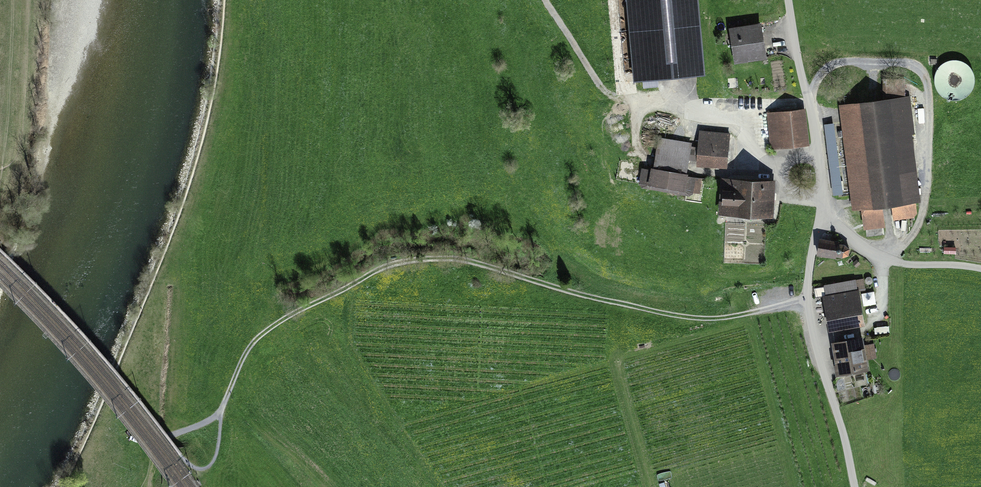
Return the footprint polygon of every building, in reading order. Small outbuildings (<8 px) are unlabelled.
[(632,86),(707,80),(700,0),(625,0),(632,86)] [(764,23),(730,29),(736,63),(769,58),(764,23)] [(940,102),(972,95),(965,60),(933,66),(940,102)] [(884,79),(884,100),(906,97),(906,78),(884,79)] [(839,104),(840,123),(823,124),(831,200),(850,198),(852,213),(863,212),(865,230),(887,228),(885,212),(891,211),(892,221),(914,219),(913,205),(921,204),(910,97),(906,97),(884,100),(839,104)] [(805,110),(764,112),(767,150),(808,147),(805,110)] [(729,132),(698,131),(697,148),(695,163),(696,167),(727,168),(729,132)] [(691,143),(659,138),(654,169),(642,167),(639,184),(695,193),(698,177),(688,175),(690,162),(695,163),(697,148),(691,147),(691,143)] [(777,182),(720,179),(718,216),(775,219),(777,182)] [(844,243),(820,240),(818,257),(842,260),(844,243)] [(859,280),(823,286),(825,296),(824,296),(830,331),(864,326),(858,290),(860,289),(859,280)] [(874,292),(862,294),(864,306),(876,303),(874,292)] [(867,372),(861,338),(832,343),(837,377),(867,372)]
